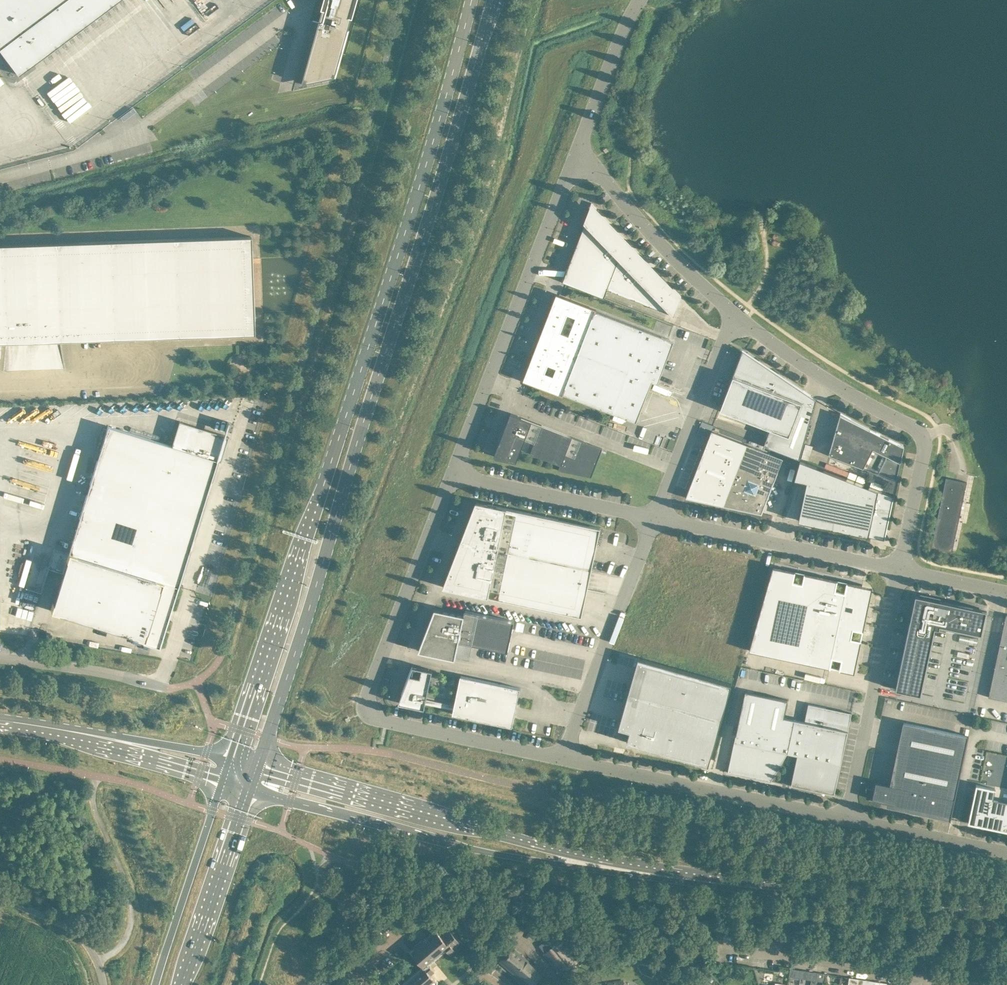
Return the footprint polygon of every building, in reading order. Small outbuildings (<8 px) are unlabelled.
[(18,74),(117,0),(0,0),(0,50),(18,74)] [(319,22),(313,20),(313,21),(319,23),(302,82),(335,76),(348,31),(349,32),(349,30),(348,30),(356,0),(326,0),(319,22)] [(608,289),(672,313),(674,315),(681,297),(681,296),(643,256),(592,202),(584,222),(585,223),(584,224),(568,268),(567,267),(566,268),(570,270),(566,281),(562,280),(604,297),(608,289)] [(0,245),(0,342),(254,333),(251,236),(0,245)] [(658,383),(667,358),(674,340),(596,310),(596,308),(557,293),(538,340),(539,340),(534,353),(533,353),(523,380),(563,395),(564,393),(636,421),(652,380),(658,383)] [(741,354),(720,408),(770,428),(764,444),(800,458),(816,399),(803,390),(784,377),(747,353),(745,356),(742,355),(742,354),(741,354)] [(494,456),(516,461),(522,448),(561,464),(558,469),(591,476),(602,448),(518,415),(511,412),(495,454),(494,456)] [(897,480),(904,446),(896,442),(888,438),(880,434),(872,430),(864,426),(856,421),(841,413),(829,454),(863,467),(873,448),(885,454),(878,473),(897,480)] [(160,643),(178,586),(217,460),(220,461),(228,436),(179,420),(171,445),(107,425),(68,551),(67,551),(67,552),(54,548),(40,591),(25,586),(25,587),(41,592),(48,568),(62,572),(50,610),(143,638),(142,641),(159,646),(160,643)] [(723,505),(724,505),(747,444),(712,430),(696,471),(694,475),(695,475),(691,484),(690,486),(687,495),(686,497),(689,498),(689,497),(698,499),(698,500),(705,501),(712,502),(712,503),(716,503),(716,502),(715,502),(718,495),(726,498),(724,504),(723,504),(723,505)] [(783,457),(747,444),(724,505),(725,505),(725,504),(728,494),(737,497),(733,506),(732,506),(732,507),(736,508),(736,507),(745,509),(745,510),(751,511),(751,510),(758,512),(762,513),(762,511),(766,502),(769,494),(769,493),(772,484),(773,485),(778,472),(777,472),(783,457)] [(765,446),(764,450),(777,455),(779,451),(765,446)] [(886,529),(893,495),(800,459),(795,478),(807,481),(798,520),(876,537),(884,538),(886,529)] [(855,480),(857,474),(850,471),(847,477),(855,480)] [(863,483),(866,477),(858,474),(856,480),(863,483)] [(952,551),(967,482),(946,477),(931,547),(952,551)] [(881,490),(883,484),(872,480),(870,485),(881,490)] [(460,544),(461,544),(591,572),(600,527),(476,501),(473,509),(460,544)] [(591,572),(461,544),(460,544),(450,569),(443,587),(582,616),(591,572)] [(206,586),(210,565),(208,570),(201,569),(198,584),(206,586)] [(856,662),(870,597),(872,587),(862,585),(826,577),(816,575),(773,566),(749,650),(844,670),(854,672),(856,662)] [(915,594),(915,597),(910,622),(913,622),(901,680),(897,679),(895,689),(899,690),(900,688),(916,692),(916,693),(921,694),(935,627),(939,628),(940,624),(982,633),(982,630),(981,630),(984,615),(985,615),(987,609),(915,594)] [(455,658),(456,655),(459,641),(508,652),(515,621),(465,610),(464,614),(435,608),(419,650),(420,651),(455,658)] [(1006,614),(988,696),(1006,701),(1006,614)] [(626,742),(709,765),(732,683),(638,657),(618,727),(630,730),(626,742)] [(454,709),(453,714),(512,726),(520,688),(487,681),(461,675),(455,705),(426,699),(433,669),(418,666),(417,666),(414,666),(407,700),(422,706),(421,707),(425,708),(426,703),(454,709)] [(771,781),(788,752),(795,719),(784,716),(788,699),(745,690),(736,734),(728,772),(771,781)] [(805,721),(795,719),(788,752),(798,754),(791,785),(834,794),(852,712),(808,703),(805,721)] [(950,819),(968,735),(967,736),(904,722),(891,785),(876,781),(872,799),(898,804),(897,806),(950,818),(950,819)] [(1006,831),(1006,801),(993,798),(995,789),(996,788),(976,784),(968,822),(1006,831)] [(436,929),(410,950),(423,965),(448,944),(453,951),(455,949),(454,947),(461,941),(448,926),(443,930),(445,933),(442,935),(436,929)] [(552,934),(539,944),(545,952),(544,953),(561,974),(593,948),(564,936),(559,931),(554,936),(552,934)] [(530,984),(533,984),(547,968),(538,960),(534,966),(512,947),(500,960),(530,984)] [(438,982),(425,967),(404,984),(434,984),(438,982)]
